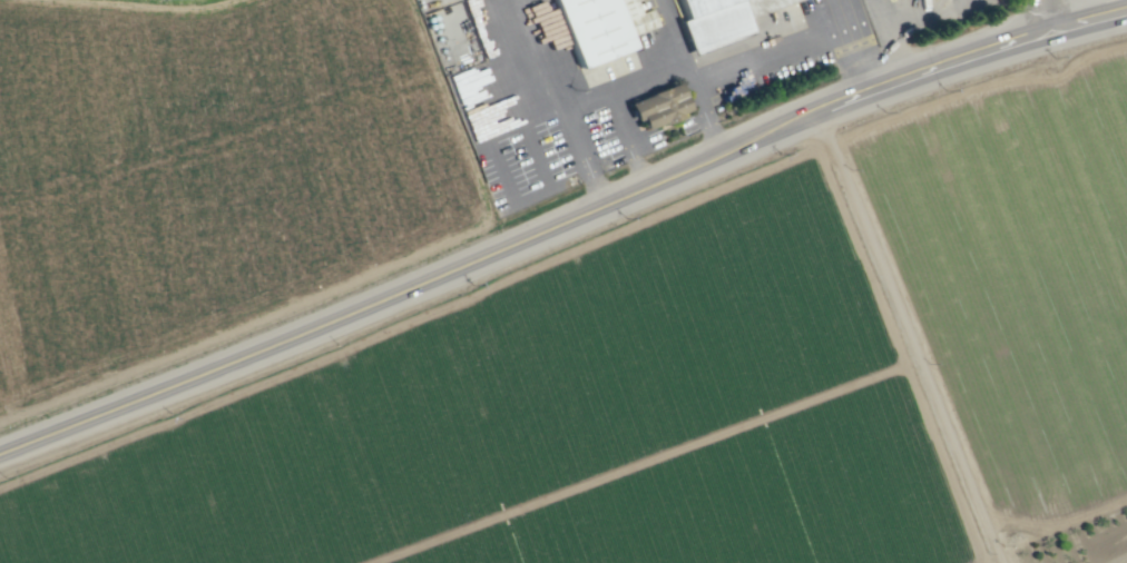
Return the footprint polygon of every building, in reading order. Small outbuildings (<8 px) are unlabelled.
[(652,9),(637,13),(633,0),(554,0),(574,67),(633,49),(629,35),(657,26),(652,9)] [(699,77),(822,30),(810,0),(670,0),(699,77)] [(688,109),(677,82),(626,103),(633,121),(639,119),(644,130),(680,116),(679,113),(688,109)]
